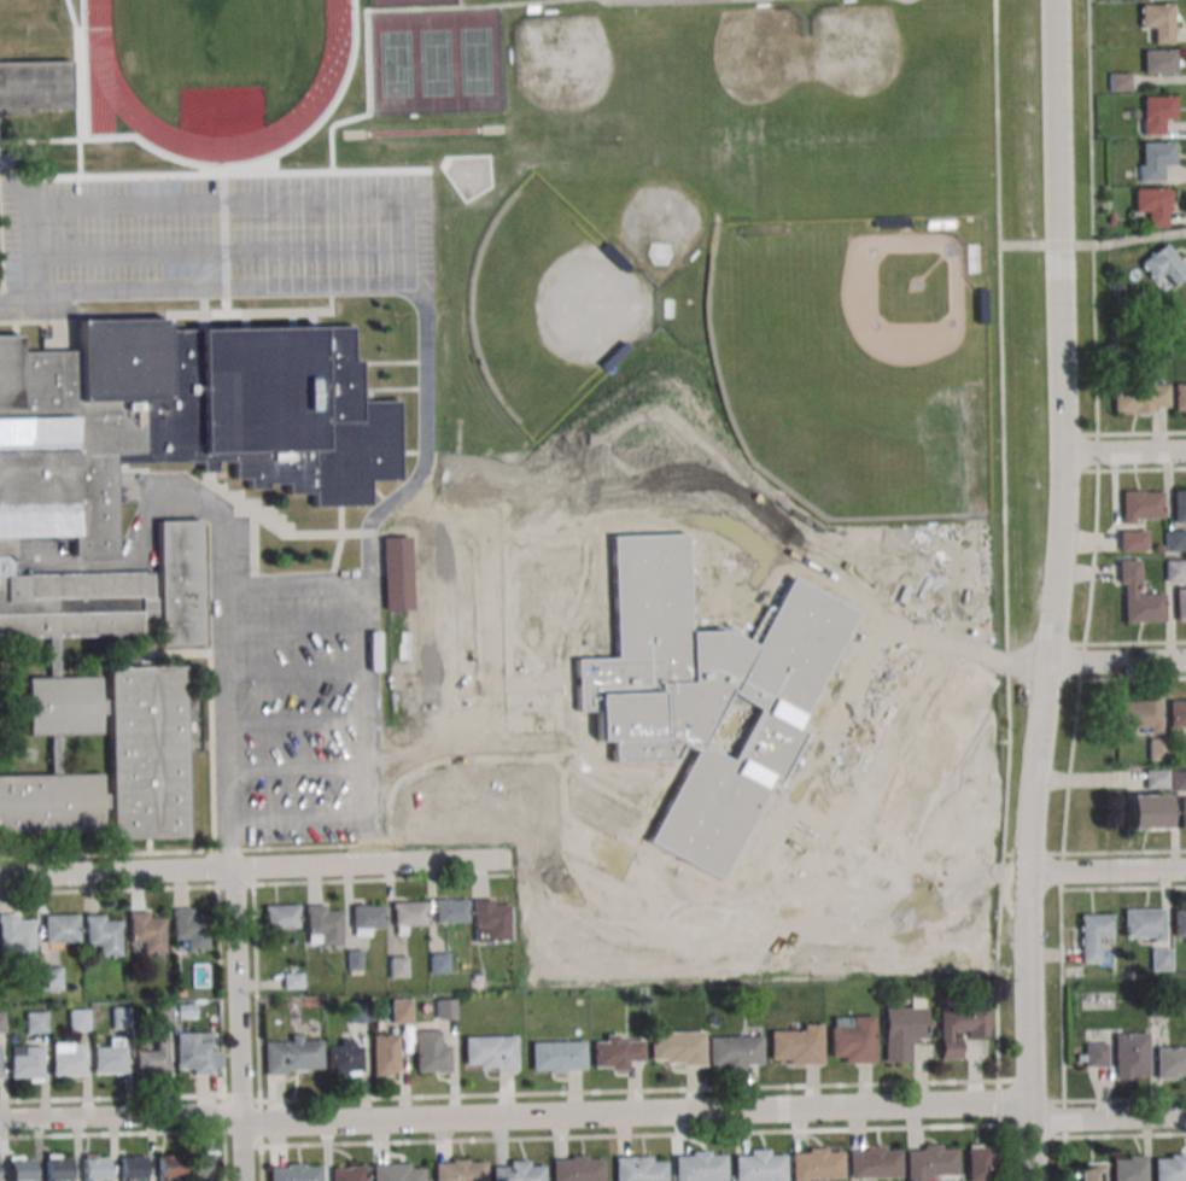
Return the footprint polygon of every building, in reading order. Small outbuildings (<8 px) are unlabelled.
[(1173,4),(1139,4),(1139,29),(1152,29),(1152,42),(1173,42),(1173,4)] [(1178,72),(1178,49),(1143,49),(1143,72),(1178,72)] [(29,116),(0,116),(0,62),(70,60),(71,111),(29,111),(29,116)] [(1129,89),(1129,72),(1109,72),(1109,89),(1129,89)] [(1143,134),(1162,134),(1162,121),(1175,121),(1175,95),(1143,95),(1143,134)] [(1174,166),(1174,141),(1139,141),(1139,180),(1162,180),(1162,166),(1174,166)] [(1134,187),(1134,212),(1147,212),(1147,227),(1169,227),(1169,187),(1134,187)] [(1153,282),(1164,275),(1172,286),(1185,275),(1185,269),(1165,241),(1139,262),(1153,282)] [(977,289),(977,324),(987,324),(987,289),(977,289)] [(110,830),(0,832),(0,336),(21,335),(21,350),(77,350),(76,321),(165,318),(164,328),(351,326),(351,361),(360,361),(361,401),(397,401),(398,480),(367,479),(368,507),(311,507),(311,493),(285,495),(286,484),(268,484),(269,489),(247,489),(246,480),(233,480),(232,462),(216,463),(216,472),(201,472),(200,463),(116,466),(115,556),(74,557),(72,536),(16,537),(17,574),(157,571),(156,521),(200,521),(203,644),(159,647),(157,638),(157,633),(59,637),(60,677),(107,676),(106,666),(183,666),(187,837),(112,840),(110,830)] [(599,366),(605,373),(629,349),(622,342),(599,366)] [(1112,386),(1114,414),(1153,413),(1153,409),(1168,408),(1168,385),(1155,386),(1155,375),(1139,375),(1139,386),(1112,386)] [(1175,413),(1185,412),(1185,385),(1174,385),(1175,413)] [(1174,525),(1185,525),(1185,519),(1185,491),(1174,491),(1174,525)] [(1122,492),(1122,525),(1135,525),(1134,520),(1162,520),(1162,493),(1143,493),(1143,492),(1122,492)] [(1165,532),(1185,531),(1185,551),(1167,553),(1165,532)] [(718,879),(765,790),(761,788),(767,776),(776,779),(802,732),(794,727),(857,610),(788,574),(750,643),(724,630),(687,630),(683,532),(608,536),(612,654),(574,657),(576,711),(595,711),(595,739),(610,739),(610,760),(671,759),(678,743),(693,749),(647,840),(718,879)] [(1120,532),(1146,532),(1147,553),(1121,554),(1120,532)] [(408,536),(410,608),(384,609),(381,537),(408,536)] [(1163,596),(1164,622),(1124,624),(1124,585),(1118,585),(1117,561),(1140,561),(1140,584),(1135,584),(1135,596),(1163,596)] [(1167,562),(1185,561),(1185,581),(1167,583),(1167,562)] [(1175,589),(1185,589),(1185,622),(1175,622),(1175,589)] [(1168,701),(1185,700),(1185,729),(1169,730),(1168,701)] [(1118,702),(1158,701),(1159,733),(1149,735),(1149,729),(1120,730),(1118,702)] [(1149,739),(1168,739),(1168,760),(1150,761),(1149,739)] [(1145,788),(1165,788),(1165,768),(1145,768),(1145,788)] [(1170,772),(1185,772),(1185,793),(1172,793),(1170,772)] [(1127,800),(1128,832),(1168,831),(1168,799),(1127,800)] [(467,899),(433,899),(433,922),(467,922),(467,899)] [(472,899),(472,941),(508,941),(508,899),(472,899)] [(392,932),(411,932),(411,924),(426,924),(426,900),(392,900),(392,932)] [(264,926),(298,926),(298,904),(264,904),(264,926)] [(341,946),(341,904),(304,904),(304,946),(341,946)] [(351,904),(351,935),(373,935),(373,929),(384,929),(384,904),(351,904)] [(1122,908),(1162,907),(1163,941),(1152,941),(1152,936),(1123,937),(1122,908)] [(1172,908),(1185,908),(1185,936),(1173,936),(1172,908)] [(173,911),(173,940),(186,940),(186,952),(208,951),(208,916),(192,917),(192,911),(173,911)] [(43,913),(43,942),(78,942),(78,913),(43,913)] [(1080,961),(1099,961),(1099,936),(1111,936),(1111,913),(1080,913),(1080,961)] [(130,914),(130,943),(144,943),(144,955),(165,954),(164,919),(150,919),(150,914),(130,914)] [(11,946),(12,958),(34,957),(33,922),(17,923),(17,917),(0,917),(0,946),(11,946)] [(86,917),(86,947),(99,946),(99,958),(121,957),(119,923),(105,923),(105,917),(86,917)] [(361,949),(345,949),(345,972),(361,972),(361,949)] [(1150,949),(1170,949),(1170,970),(1151,970),(1150,949)] [(448,972),(448,952),(430,952),(430,972),(448,972)] [(408,977),(408,954),(388,954),(388,977),(408,977)] [(40,969),(59,969),(60,990),(40,990),(40,969)] [(282,971),(282,988),(302,988),(302,971),(282,971)] [(434,998),(434,1018),(456,1018),(456,998),(434,998)] [(411,1024),(411,999),(391,999),(391,1024),(411,1024)] [(366,1022),(366,1001),(347,1001),(347,1022),(366,1022)] [(195,1005),(195,1018),(177,1019),(176,1005),(195,1005)] [(924,1006),(883,1006),(883,1062),(910,1062),(910,1039),(924,1039),(924,1006)] [(129,1007),(129,1031),(112,1031),(112,1008),(129,1007)] [(153,1007),(153,1022),(170,1022),(170,1007),(153,1007)] [(986,1007),(939,1007),(939,1058),(960,1058),(960,1035),(986,1035),(986,1007)] [(68,1011),(88,1010),(88,1031),(69,1031),(68,1011)] [(25,1013),(45,1012),(46,1034),(25,1034),(25,1013)] [(830,1015),(830,1058),(841,1058),(841,1063),(874,1063),(874,1015),(830,1015)] [(822,1064),(822,1027),(770,1025),(769,1063),(822,1064)] [(414,1030),(415,1071),(450,1071),(450,1043),(439,1043),(439,1029),(414,1030)] [(703,1064),(703,1031),(649,1031),(649,1064),(703,1064)] [(372,1075),(398,1075),(398,1033),(372,1033),(372,1075)] [(1147,1076),(1146,1033),(1114,1034),(1115,1080),(1133,1078),(1133,1076),(1147,1076)] [(177,1035),(209,1034),(210,1075),(192,1076),(192,1070),(179,1070),(177,1035)] [(518,1070),(516,1035),(463,1035),(463,1070),(518,1070)] [(630,1069),(630,1060),(643,1060),(643,1036),(591,1036),(591,1069),(630,1069)] [(760,1036),(708,1036),(708,1065),(760,1065),(760,1036)] [(263,1074),(321,1072),(321,1037),(263,1037),(263,1074)] [(530,1071),(584,1071),(584,1040),(530,1040),(530,1071)] [(327,1072),(361,1072),(361,1041),(327,1041),(327,1072)] [(135,1053),(157,1053),(157,1042),(166,1042),(166,1076),(135,1076),(135,1053)] [(1105,1042),(1083,1042),(1083,1066),(1105,1066),(1105,1042)] [(52,1056),(74,1056),(74,1045),(83,1045),(84,1078),(52,1078),(52,1056)] [(1155,1047),(1156,1078),(1174,1078),(1174,1075),(1185,1075),(1185,1046),(1155,1047)] [(11,1057),(24,1057),(24,1048),(41,1047),(42,1080),(11,1080),(11,1057)] [(94,1048),(124,1048),(125,1075),(94,1076),(94,1048)] [(906,1180),(924,1180),(923,1176),(957,1175),(956,1148),(940,1148),(940,1144),(922,1145),(922,1150),(905,1150),(906,1180)] [(848,1151),(848,1177),(900,1176),(899,1148),(883,1150),(883,1145),(864,1146),(865,1150),(848,1151)] [(966,1145),(966,1180),(989,1180),(989,1145),(966,1145)] [(790,1152),(791,1180),(842,1177),(842,1151),(826,1151),(825,1146),(807,1147),(807,1152),(790,1152)] [(673,1180),(725,1180),(724,1153),(708,1154),(708,1150),(689,1150),(689,1154),(672,1156),(673,1180)] [(734,1180),(784,1180),(783,1153),(767,1153),(767,1150),(749,1150),(749,1154),(732,1154),(734,1180)] [(199,1177),(199,1180),(216,1180),(216,1151),(191,1151),(191,1177),(199,1177)] [(166,1177),(183,1177),(182,1153),(157,1153),(157,1180),(166,1180),(166,1177)] [(551,1180),(602,1180),(601,1157),(585,1158),(585,1153),(567,1154),(567,1158),(550,1159),(551,1180)] [(1154,1180),(1185,1180),(1185,1153),(1168,1154),(1168,1157),(1153,1158),(1154,1180)] [(1112,1180),(1145,1180),(1144,1154),(1126,1154),(1126,1158),(1111,1158),(1112,1180)] [(129,1179),(129,1180),(120,1180),(119,1157),(144,1156),(145,1179),(129,1179)] [(615,1180),(665,1180),(665,1159),(649,1160),(649,1156),(614,1157),(615,1180)] [(92,1180),(82,1180),(82,1158),(106,1157),(107,1179),(92,1180)] [(433,1180),(485,1180),(484,1160),(468,1160),(468,1157),(449,1157),(450,1162),(433,1162),(433,1180)] [(54,1180),(46,1180),(45,1158),(70,1158),(70,1180),(54,1180)] [(31,1159),(33,1180),(17,1180),(8,1180),(7,1159),(31,1159)] [(492,1180),(544,1180),(543,1163),(527,1164),(527,1159),(508,1160),(508,1164),(491,1165),(492,1180)] [(268,1180),(319,1180),(319,1165),(303,1165),(303,1162),(285,1162),(285,1167),(268,1167),(268,1180)] [(371,1180),(423,1180),(422,1168),(407,1168),(407,1162),(370,1164),(371,1180)] [(1080,1162),(1080,1180),(1103,1180),(1103,1162),(1080,1162)] [(364,1164),(331,1164),(331,1180),(364,1180),(364,1164)]
